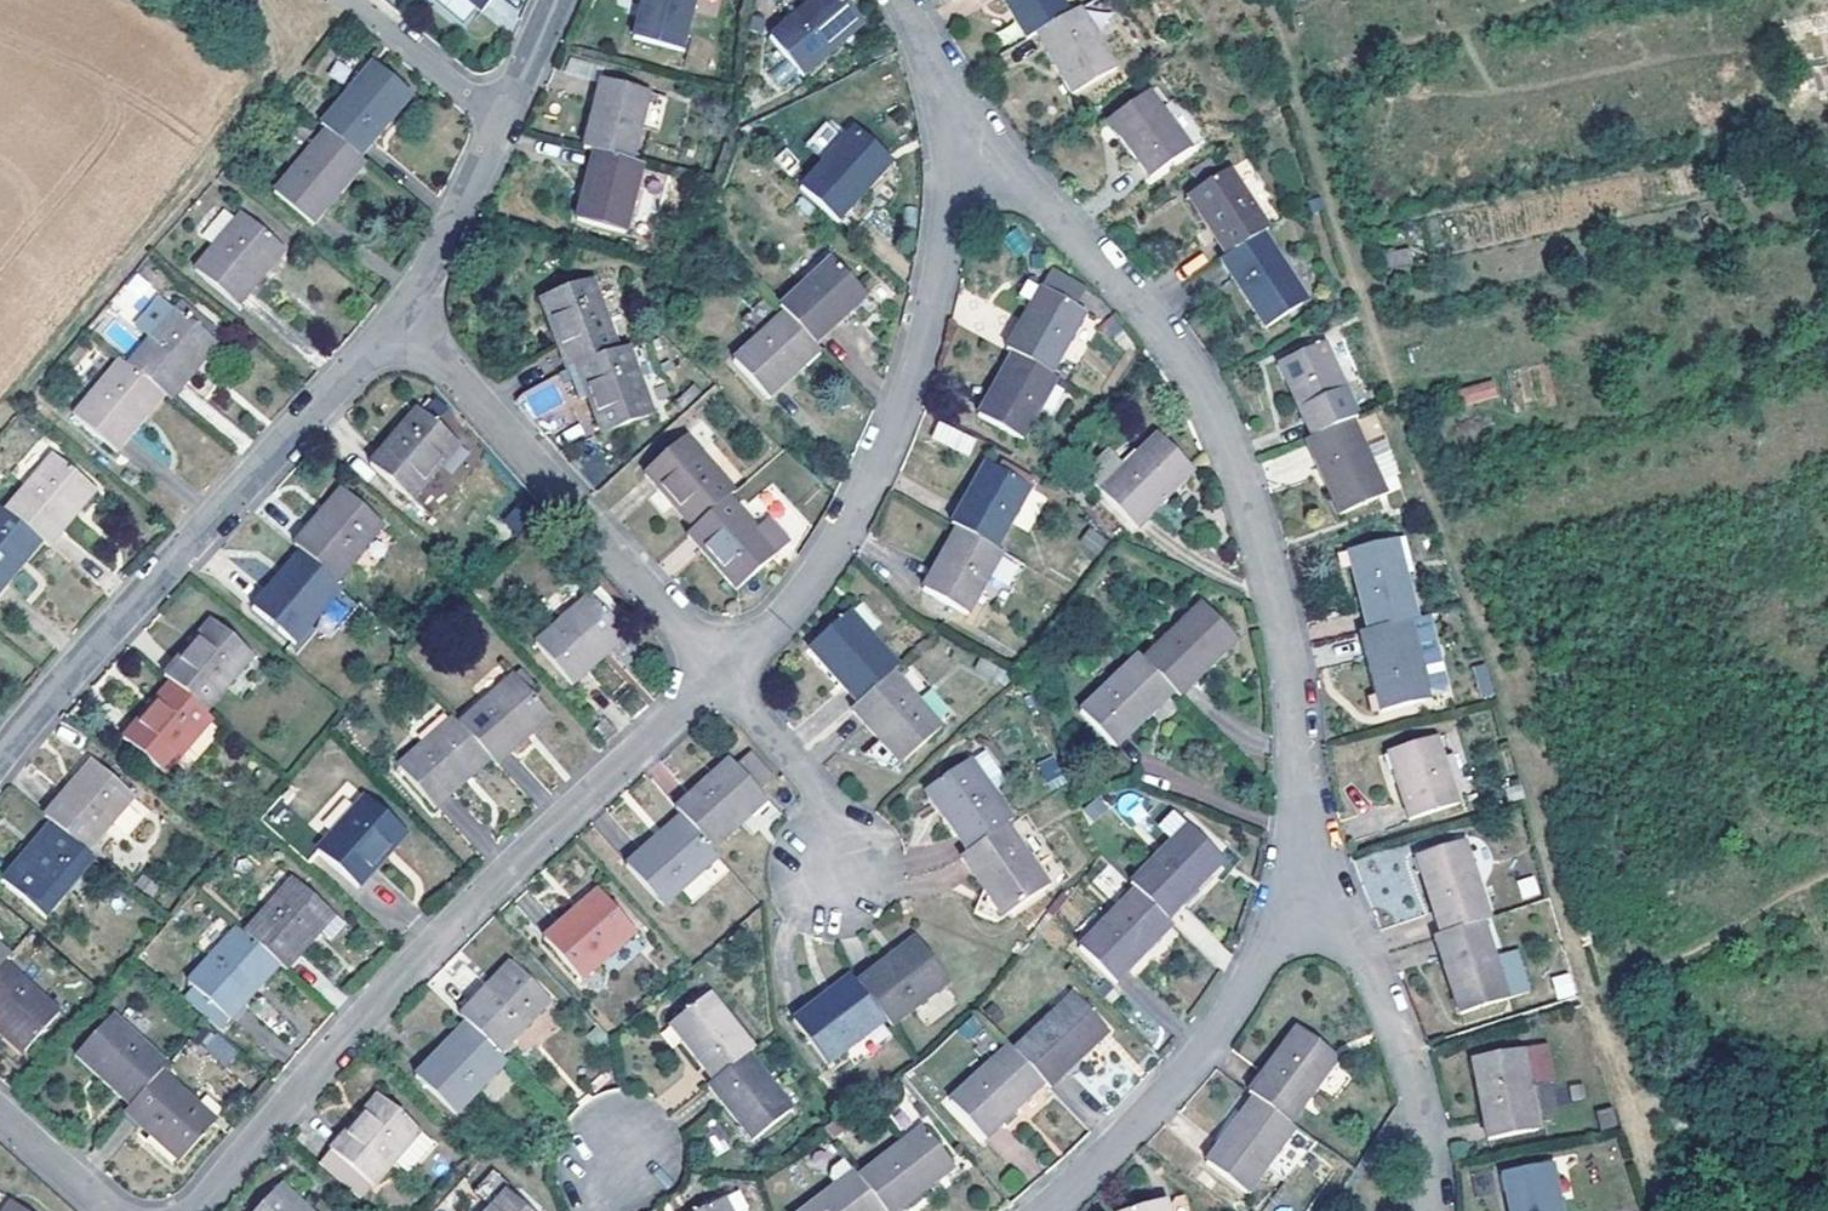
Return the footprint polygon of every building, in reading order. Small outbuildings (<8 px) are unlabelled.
[(481,8),(471,0),(438,0),(452,12),(459,3),(476,15),(481,8)] [(481,8),(483,10),(491,0),(471,0),(481,8)] [(687,0),(633,0),(625,34),(675,47),(687,0)] [(840,0),(802,0),(763,36),(797,73),(830,44),(824,39),(853,14),(840,0)] [(1027,32),(1035,27),(1017,0),(1012,0),(1009,2),(1027,32)] [(1035,27),(1038,25),(1045,20),(1072,4),(1069,0),(1017,0),(1035,27)] [(1045,20),(1064,53),(1057,58),(1074,86),(1118,61),(1081,0),(1080,0),(1072,4),(1045,20)] [(853,14),(824,39),(830,44),(857,19),(853,14)] [(1045,20),(1038,25),(1057,58),(1064,53),(1045,20)] [(354,90),(376,65),(370,60),(347,85),(354,90)] [(347,85),(318,120),(323,123),(356,153),(407,93),(376,65),(354,90),(347,85)] [(593,78),(575,145),(587,149),(625,158),(642,89),(593,78)] [(1162,104),(1151,90),(1114,119),(1126,134),(1123,137),(1154,176),(1194,145),(1162,104)] [(1178,93),(1162,104),(1194,145),(1209,133),(1178,93)] [(828,118),(804,142),(816,154),(840,130),(828,118)] [(1119,140),(1123,137),(1126,134),(1114,119),(1107,124),(1119,140)] [(798,179),(838,213),(867,179),(861,174),(884,148),(849,120),(798,179)] [(356,153),(323,123),(272,185),(310,219),(339,186),(334,182),(356,153)] [(861,174),(867,179),(890,153),(884,148),(861,174)] [(625,158),(587,149),(570,217),(620,232),(638,162),(625,158)] [(362,158),(356,153),(334,182),(339,186),(362,158)] [(1234,173),(1263,214),(1281,202),(1256,161),(1234,173)] [(1192,201),(1229,255),(1267,231),(1272,228),(1263,214),(1234,173),(1192,201)] [(275,237),(238,206),(192,261),(233,294),(261,263),(257,260),(275,237)] [(1229,255),(1221,259),(1265,326),(1304,301),(1284,272),(1289,267),(1284,260),(1267,231),(1229,255)] [(1308,244),(1284,260),(1289,267),(1284,272),(1304,301),(1333,282),(1308,244)] [(835,246),(777,302),(782,308),(811,339),(842,310),(835,302),(863,276),(835,246)] [(1387,268),(1411,267),(1410,249),(1387,250),(1387,268)] [(1031,305),(1006,348),(1011,351),(1051,373),(1084,315),(1076,309),(1087,290),(1052,269),(1041,288),(1031,305)] [(563,362),(615,343),(588,272),(542,290),(552,319),(547,321),(563,362)] [(835,302),(842,310),(870,284),(863,276),(835,302)] [(1027,281),(1018,297),(1031,305),(1041,288),(1027,281)] [(158,386),(170,396),(198,362),(195,359),(215,335),(209,331),(190,314),(175,302),(174,304),(160,292),(135,322),(149,333),(127,359),(158,386)] [(197,306),(190,314),(209,331),(216,323),(197,306)] [(811,339),(782,308),(724,362),(759,401),(790,372),(783,364),(811,339)] [(1341,376),(1345,384),(1363,376),(1344,334),(1319,345),(1333,380),(1341,376)] [(651,407),(625,339),(615,343),(563,362),(575,394),(583,390),(598,427),(651,407)] [(783,364),(790,372),(818,346),(811,339),(783,364)] [(1278,362),(1312,437),(1352,419),(1359,416),(1345,384),(1341,376),(1333,380),(1319,345),(1278,362)] [(1051,373),(1011,351),(976,413),(1022,439),(1058,378),(1051,373)] [(138,409),(158,386),(127,359),(120,353),(74,409),(114,443),(141,412),(138,409)] [(683,404),(713,379),(708,373),(680,399),(683,404)] [(530,420),(564,405),(553,379),(518,394),(530,420)] [(1459,387),(1463,405),(1498,397),(1494,379),(1459,387)] [(431,456),(451,434),(413,401),(367,456),(408,490),(436,460),(431,456)] [(1312,437),(1305,440),(1337,513),(1375,496),(1360,464),(1369,460),(1366,449),(1352,419),(1312,437)] [(938,421),(931,439),(969,455),(977,438),(938,421)] [(727,490),(731,485),(683,430),(644,465),(672,497),(675,494),(695,517),(727,490)] [(1187,464),(1158,435),(1136,456),(1101,488),(1135,525),(1166,497),(1160,491),(1187,464)] [(1388,440),(1366,449),(1369,460),(1360,464),(1375,496),(1404,483),(1388,440)] [(1084,471),(1101,488),(1136,456),(1132,451),(1123,459),(1111,446),(1084,471)] [(52,449),(5,505),(36,533),(46,541),(73,506),(69,504),(89,481),(52,449)] [(955,524),(994,544),(1009,519),(1028,484),(984,458),(949,521),(955,524)] [(1193,472),(1187,464),(1160,491),(1166,497),(1193,472)] [(1047,494),(1028,484),(1009,519),(1028,530),(1047,494)] [(318,505),(290,539),(298,545),(331,574),(379,517),(342,486),(322,508),(318,505)] [(755,522),(727,490),(695,517),(687,526),(735,578),(772,547),(752,525),(755,522)] [(0,501),(0,583),(21,558),(17,556),(36,533),(5,505),(0,501)] [(786,533),(766,512),(755,522),(752,525),(772,547),(786,533)] [(980,589),(1002,549),(994,544),(955,524),(920,587),(966,614),(980,589)] [(1088,526),(1078,543),(1098,555),(1108,538),(1088,526)] [(1397,575),(1406,572),(1415,571),(1405,534),(1387,538),(1397,575)] [(1345,549),(1366,629),(1409,618),(1418,616),(1406,572),(1397,575),(1387,538),(1345,549)] [(331,574),(298,545),(278,568),(275,565),(247,599),(289,634),(336,578),(331,574)] [(1003,603),(1027,563),(1002,549),(980,589),(1003,603)] [(596,582),(589,588),(612,613),(618,607),(596,582)] [(597,644),(621,624),(612,613),(589,588),(534,637),(569,675),(601,649),(597,644)] [(1169,684),(1174,689),(1205,658),(1199,652),(1225,625),(1196,595),(1138,652),(1162,677),(1169,684)] [(887,663),(893,657),(866,624),(861,627),(841,605),(805,638),(853,693),(887,663)] [(187,638),(160,670),(167,677),(201,706),(248,649),(209,616),(190,640),(187,638)] [(1366,629),(1358,631),(1379,708),(1421,698),(1412,662),(1420,659),(1409,618),(1366,629)] [(1232,631),(1225,625),(1199,652),(1205,658),(1232,631)] [(1134,705),(1162,677),(1138,652),(1134,647),(1076,706),(1113,741),(1142,712),(1134,705)] [(1429,696),(1420,659),(1412,662),(1421,698),(1429,696)] [(934,715),(887,663),(853,693),(847,699),(875,731),(879,727),(898,749),(934,715)] [(1478,699),(1493,695),(1486,663),(1471,667),(1478,699)] [(482,747),(491,757),(523,729),(520,725),(543,704),(510,668),(455,716),(482,747)] [(201,706),(167,677),(148,700),(144,698),(117,731),(160,766),(208,711),(201,706)] [(1142,712),(1169,684),(1162,677),(1134,705),(1142,712)] [(460,767),(482,747),(455,716),(449,709),(395,759),(431,798),(463,771),(460,767)] [(898,749),(879,727),(875,731),(862,741),(890,756),(898,749)] [(1454,799),(1432,733),(1387,748),(1394,772),(1392,773),(1407,815),(1454,799)] [(984,742),(970,751),(991,783),(1005,774),(984,742)] [(745,747),(732,759),(753,781),(765,769),(745,747)] [(1384,774),(1392,773),(1394,772),(1387,748),(1378,752),(1384,774)] [(1003,814),(1009,810),(991,783),(970,751),(969,749),(929,778),(944,802),(941,805),(964,841),(1003,814)] [(678,810),(708,842),(740,814),(737,811),(760,789),(753,781),(732,759),(726,752),(670,801),(678,810)] [(68,779),(40,813),(50,820),(81,847),(129,790),(92,758),(72,782),(68,779)] [(1051,765),(1038,774),(1045,784),(1058,775),(1051,765)] [(363,792),(314,846),(352,881),(382,850),(378,848),(398,825),(363,792)] [(1054,868),(1013,807),(1009,810),(1003,814),(1044,875),(1054,868)] [(657,898),(712,848),(708,842),(678,810),(657,831),(654,827),(622,857),(657,898)] [(1044,875),(1003,814),(964,841),(958,845),(981,879),(985,877),(1003,902),(1044,875)] [(50,820),(30,845),(26,841),(0,871),(0,874),(40,908),(88,853),(81,847),(50,820)] [(1178,820),(1123,875),(1129,881),(1161,911),(1190,882),(1183,875),(1207,849),(1178,820)] [(1464,876),(1472,874),(1474,873),(1463,838),(1453,841),(1464,876)] [(1479,918),(1486,916),(1472,874),(1464,876),(1453,841),(1412,856),(1436,932),(1479,918)] [(1215,857),(1207,849),(1183,875),(1190,882),(1215,857)] [(272,956),(281,964),(309,933),(305,929),(326,906),(290,874),(241,928),(272,956)] [(1516,879),(1521,899),(1539,894),(1534,875),(1516,879)] [(1161,911),(1129,881),(1073,937),(1111,977),(1141,945),(1134,938),(1161,911)] [(631,922),(596,887),(574,906),(570,903),(541,931),(577,971),(631,922)] [(1188,908),(1174,918),(1202,957),(1216,948),(1188,908)] [(1168,919),(1161,911),(1134,938),(1141,945),(1168,919)] [(1493,959),(1479,918),(1436,932),(1430,934),(1456,1011),(1493,998),(1482,963),(1493,959)] [(250,980),(272,956),(241,928),(233,921),(185,977),(225,1014),(253,983),(250,980)] [(888,952),(854,979),(881,1015),(887,1021),(945,976),(915,936),(891,955),(888,952)] [(1504,994),(1493,959),(1482,963),(1493,998),(1504,994)] [(464,1019),(494,1047),(543,995),(507,960),(485,982),(483,980),(454,1010),(464,1019)] [(0,962),(0,1028),(20,1046),(53,1009),(0,962)] [(1551,976),(1557,1001),(1576,996),(1570,971),(1551,976)] [(854,979),(850,973),(827,992),(822,988),(789,1013),(823,1058),(881,1015),(854,979)] [(744,1048),(751,1042),(705,987),(666,1017),(710,1075),(744,1048)] [(1038,1075),(1043,1081),(1074,1052),(1068,1045),(1094,1020),(1065,989),(1007,1042),(1038,1075)] [(159,1067),(164,1061),(109,1012),(77,1049),(97,1069),(95,1073),(127,1102),(159,1067)] [(451,1108),(502,1054),(494,1047),(464,1019),(443,1040),(440,1037),(411,1069),(451,1108)] [(972,1067),(998,1043),(978,1019),(952,1043),(972,1067)] [(1101,1026),(1094,1020),(1068,1045),(1074,1052),(1101,1026)] [(1294,1025),(1245,1088),(1251,1094),(1258,1099),(1288,1121),(1314,1086),(1307,1080),(1328,1051),(1294,1025)] [(225,1067),(239,1053),(215,1030),(202,1044),(225,1067)] [(1008,1102),(1038,1075),(1007,1042),(1003,1038),(998,1043),(972,1067),(943,1093),(970,1123),(1001,1094),(1008,1102)] [(705,1079),(750,1134),(787,1105),(744,1048),(710,1075),(705,1079)] [(1537,1126),(1523,1049),(1471,1061),(1486,1137),(1537,1126)] [(1307,1080),(1314,1086),(1336,1057),(1328,1051),(1307,1080)] [(190,1095),(159,1067),(127,1102),(122,1109),(176,1155),(210,1120),(187,1099),(190,1095)] [(352,1114),(325,1146),(365,1182),(385,1158),(413,1126),(374,1093),(354,1116),(352,1114)] [(874,1109),(896,1135),(914,1120),(893,1094),(874,1109)] [(1001,1094),(970,1123),(977,1131),(1008,1102),(1001,1094)] [(1258,1099),(1251,1094),(1228,1124),(1235,1129),(1258,1099)] [(1288,1121),(1258,1099),(1235,1129),(1228,1124),(1203,1158),(1245,1191),(1257,1173),(1294,1126),(1288,1121)] [(896,1135),(853,1168),(875,1197),(881,1205),(886,1210),(918,1185),(912,1178),(942,1154),(914,1120),(896,1135)] [(413,1126),(385,1158),(398,1169),(425,1137),(413,1126)] [(1314,1141),(1294,1126),(1257,1173),(1277,1188),(1314,1141)] [(1483,1155),(1495,1210),(1540,1210),(1536,1188),(1545,1185),(1536,1145),(1483,1155)] [(365,1182),(325,1146),(315,1159),(354,1193),(365,1182)] [(836,1149),(823,1160),(824,1170),(830,1177),(789,1210),(858,1210),(875,1197),(853,1168),(836,1149)] [(948,1161),(942,1154),(912,1178),(918,1185),(948,1161)] [(716,1180),(707,1184),(722,1210),(734,1210),(716,1180)] [(295,1202),(291,1203),(269,1183),(243,1210),(305,1210),(295,1202)] [(500,1183),(476,1210),(528,1210),(500,1183)] [(674,1210),(722,1210),(707,1184),(670,1203),(674,1210)] [(1545,1185),(1536,1188),(1540,1210),(1550,1210),(1545,1185)] [(1170,1201),(1185,1198),(1184,1188),(1174,1189),(1170,1201)] [(1185,1198),(1170,1201),(1167,1192),(1108,1210),(1186,1210),(1185,1198)] [(875,1197),(858,1210),(873,1210),(881,1205),(875,1197)] [(0,1207),(0,1210),(21,1210),(5,1200),(0,1207)]
